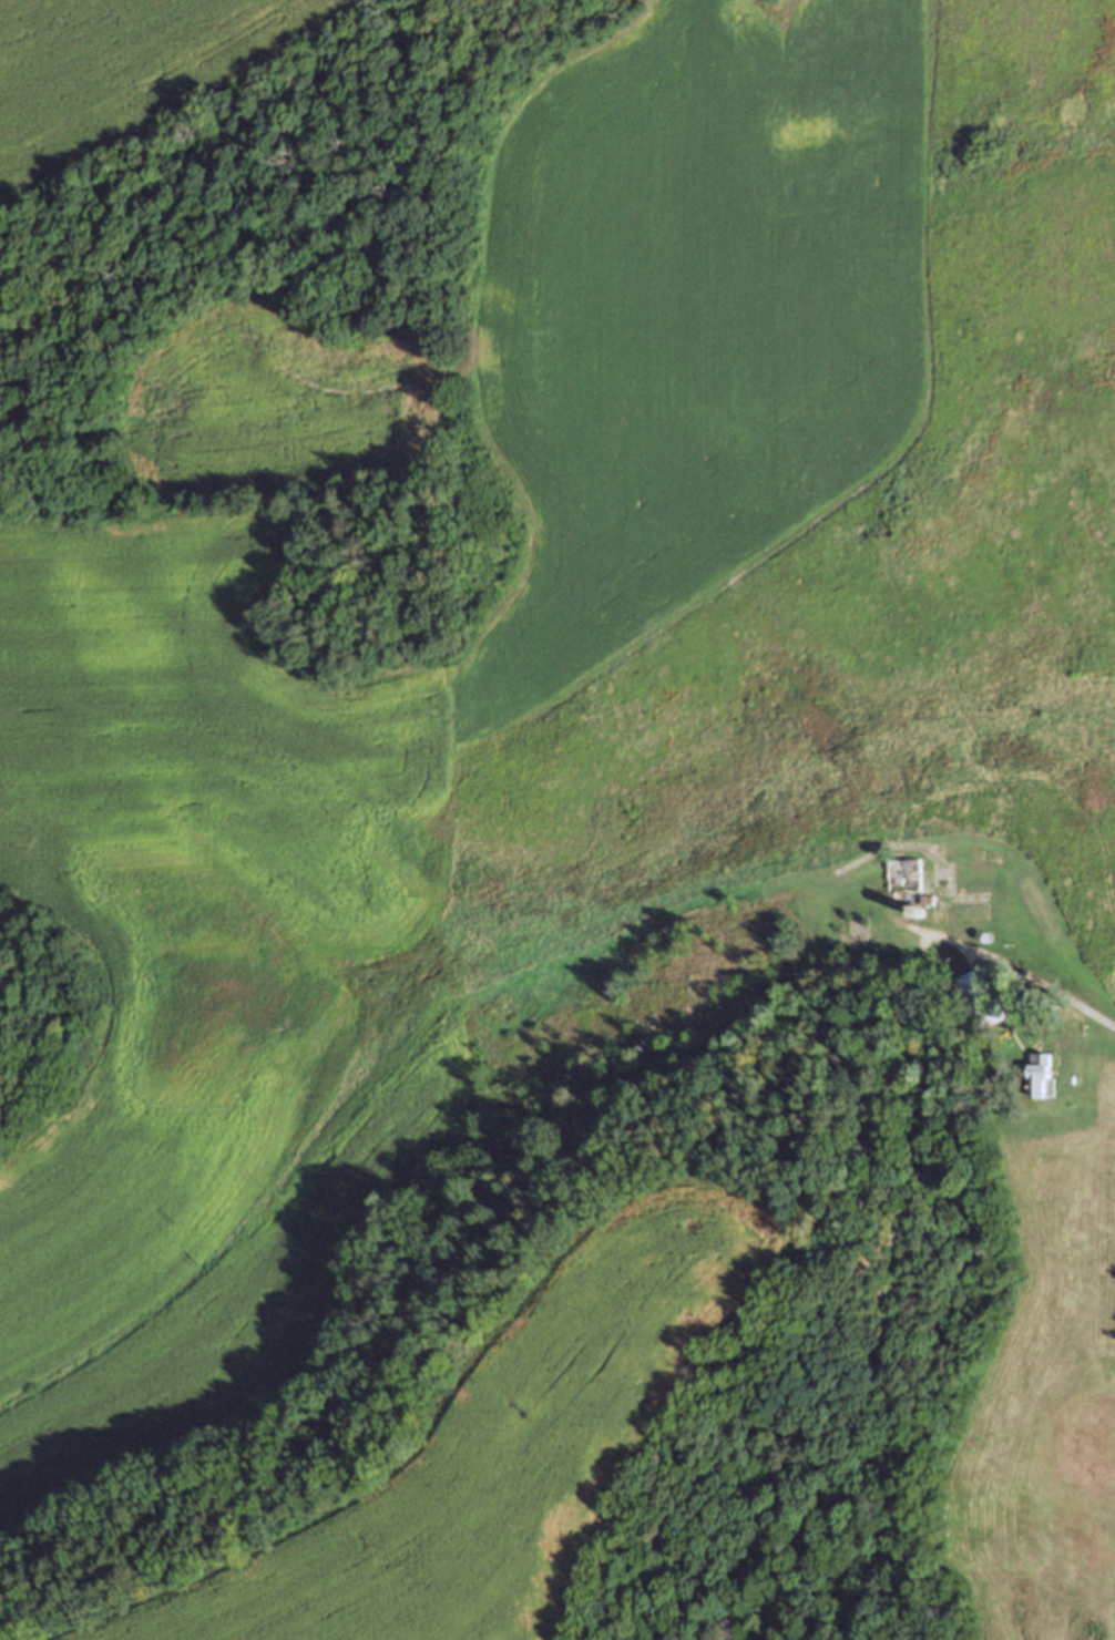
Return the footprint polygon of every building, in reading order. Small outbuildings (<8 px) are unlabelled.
[(889,905),(888,857),(922,857),(923,894),(935,894),(935,904),(889,905)] [(985,966),(955,977),(976,1029),(1005,1017),(985,966)] [(1042,1097),(1043,1079),(1050,1080),(1051,1057),(1036,1056),(1036,1062),(1027,1060),(1026,1079),(1032,1080),(1031,1097),(1042,1097)]
